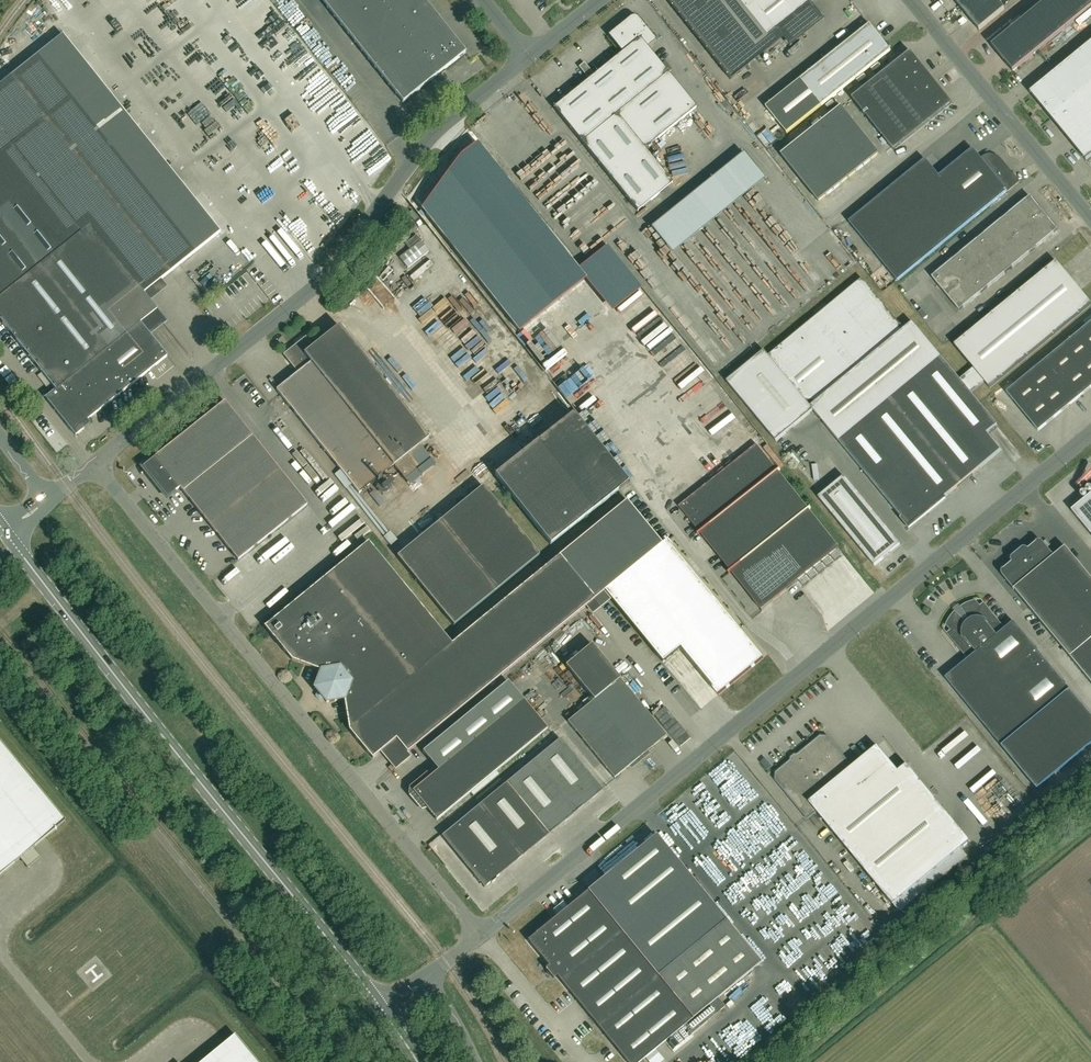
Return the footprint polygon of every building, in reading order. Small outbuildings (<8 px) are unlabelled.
[(424,0),(321,0),(403,102),(465,52),(424,0)] [(776,29),(813,0),(667,0),(730,79),(782,37),(776,29)] [(961,9),(972,0),(954,0),(961,9)] [(970,20),(994,0),(972,0),(961,9),(970,20)] [(970,20),(979,30),(1005,9),(999,1),(998,2),(997,0),(994,0),(970,20)] [(992,46),(1013,71),(1090,7),(1090,0),(1047,0),(992,46)] [(637,211),(672,183),(645,149),(696,108),(647,47),(656,40),(638,19),(637,17),(634,16),(632,17),(630,18),(608,35),(622,52),(594,75),(584,62),(579,67),(589,79),(554,107),(637,211)] [(891,51),(884,42),(870,24),(766,107),(787,134),(822,106),(891,51)] [(1063,133),(1090,110),(1090,43),(1030,92),(1063,133)] [(911,52),(852,99),(893,151),(952,104),(911,52)] [(75,436),(91,424),(87,420),(167,356),(140,323),(157,309),(144,293),(195,252),(98,130),(72,150),(12,75),(0,84),(0,320),(55,389),(45,398),(75,436)] [(747,99),(740,107),(744,111),(752,104),(747,99)] [(411,101),(406,105),(411,111),(415,108),(411,101)] [(842,107),(781,155),(819,202),(879,154),(842,107)] [(1063,133),(1086,161),(1090,157),(1090,110),(1063,133)] [(422,209),(443,236),(519,332),(586,279),(578,269),(509,183),(478,143),(461,156),(422,209)] [(1007,191),(1018,182),(1000,160),(997,158),(994,156),(990,156),(986,157),(983,158),(981,159),(973,149),(939,176),(925,159),(849,222),(897,281),(1007,191)] [(765,179),(743,152),(651,227),(672,254),(765,179)] [(517,158),(509,161),(513,170),(520,168),(517,158)] [(1031,224),(1044,213),(1030,197),(1018,207),(1031,224)] [(1018,207),(1005,217),(1019,234),(1031,224),(1018,207)] [(1057,230),(1044,213),(1031,224),(1045,240),(1057,230)] [(1019,234),(1005,217),(993,227),(1007,244),(1019,234)] [(1019,234),(1033,250),(1045,240),(1031,224),(1019,234)] [(993,227),(981,237),(995,254),(1007,244),(993,227)] [(1007,244),(1021,260),(1033,250),(1019,234),(1007,244)] [(995,254),(981,237),(969,247),(982,264),(995,254)] [(408,268),(429,252),(421,241),(399,258),(408,268)] [(247,245),(239,249),(235,242),(233,243),(245,267),(255,262),(247,245)] [(995,254),(1008,270),(1021,260),(1007,244),(995,254)] [(970,274),(982,264),(969,247),(957,257),(970,274)] [(982,264),(996,280),(1008,270),(995,254),(982,264)] [(958,284),(970,274),(957,257),(944,267),(958,284)] [(413,277),(421,287),(442,270),(434,260),(413,277)] [(985,382),(990,388),(1090,305),(1090,304),(1056,262),(955,345),(973,368),(985,382)] [(970,274),(984,290),(996,280),(982,264),(970,274)] [(958,284),(944,267),(932,277),(946,294),(958,284)] [(958,284),(972,300),(984,290),(970,274),(958,284)] [(813,410),(909,527),(1001,451),(987,434),(997,425),(912,322),(904,329),(862,278),(768,356),(764,351),(727,382),(776,440),(813,410)] [(210,295),(219,289),(215,284),(206,290),(210,295)] [(972,300),(958,284),(946,294),(959,311),(972,300)] [(652,304),(625,323),(631,331),(658,312),(652,304)] [(1015,385),(1006,392),(1038,431),(1090,388),(1090,322),(1015,385)] [(339,326),(322,339),(316,344),(313,346),(306,336),(296,344),(300,349),(287,359),(293,367),(297,373),(276,390),(339,469),(351,483),(359,494),(393,466),(419,446),(429,438),(339,326)] [(745,326),(739,331),(746,340),(753,336),(745,326)] [(20,386),(27,395),(32,391),(25,382),(20,386)] [(573,413),(538,441),(495,475),(550,545),(628,483),(600,448),(635,422),(608,386),(573,413)] [(179,487),(238,560),(307,505),(252,436),(224,401),(146,463),(145,471),(163,493),(171,494),(179,487)] [(839,548),(757,445),(679,507),(761,610),(839,548)] [(844,476),(818,498),(874,566),(900,545),(844,476)] [(454,625),(538,554),(483,486),(397,556),(454,625)] [(1071,510),(1090,534),(1090,494),(1071,510)] [(396,739),(407,752),(594,599),(604,591),(662,662),(679,648),(718,695),(763,658),(667,540),(661,544),(626,501),(559,556),(452,644),(368,542),(264,627),(292,660),(321,671),(315,688),(317,691),(316,696),(319,699),(323,699),(326,702),(344,699),(349,730),(372,758),(396,739)] [(1066,547),(1065,547),(1054,556),(1042,542),(1041,541),(1040,541),(1039,541),(1038,541),(1037,541),(1036,542),(1028,549),(1027,549),(1027,548),(1026,548),(1025,548),(1024,548),(1023,548),(1022,548),(1022,549),(1012,556),(1012,557),(1011,558),(1011,559),(1011,560),(1011,561),(1012,562),(1012,563),(1003,570),(1003,569),(1002,570),(1002,571),(1001,572),(1001,573),(1002,574),(1002,575),(1002,576),(1014,589),(1013,590),(1070,657),(1090,682),(1090,578),(1066,547)] [(981,599),(978,600),(976,600),(974,601),(971,601),(969,602),(967,603),(965,604),(962,605),(960,607),(962,609),(957,614),(955,611),(953,613),(951,615),(950,617),(949,619),(947,621),(946,623),(945,625),(944,628),(944,630),(968,659),(945,678),(1001,746),(1037,790),(1090,745),(1090,716),(1070,690),(1013,622),(1005,628),(981,599)] [(642,759),(644,758),(651,752),(649,749),(666,735),(591,644),(565,666),(594,700),(642,759)] [(426,808),(436,820),(470,792),(473,796),(499,775),(496,771),(541,733),(546,729),(547,729),(523,700),(508,681),(422,752),(435,767),(438,770),(433,774),(432,775),(432,774),(427,773),(409,787),(408,795),(421,810),(426,808)] [(642,759),(594,700),(567,721),(614,778),(631,764),(633,767),(642,759)] [(816,812),(893,905),(961,849),(941,823),(949,816),(907,765),(898,772),(877,746),(852,767),(827,737),(820,736),(797,755),(797,758),(794,761),(790,761),(776,773),(775,779),(808,819),(816,812)] [(560,738),(506,782),(442,836),(484,887),(490,882),(491,883),(496,879),(496,878),(603,790),(560,738)] [(13,864),(20,858),(28,867),(40,857),(33,848),(66,820),(0,741),(0,875),(13,864)] [(725,920),(656,834),(580,897),(537,932),(536,932),(536,933),(527,940),(612,1044),(612,1043),(628,1061),(640,1061),(684,1025),(691,1034),(725,1006),(718,998),(761,963),(725,920)] [(235,1035),(225,1043),(203,1061),(201,1061),(257,1061),(235,1035)]
